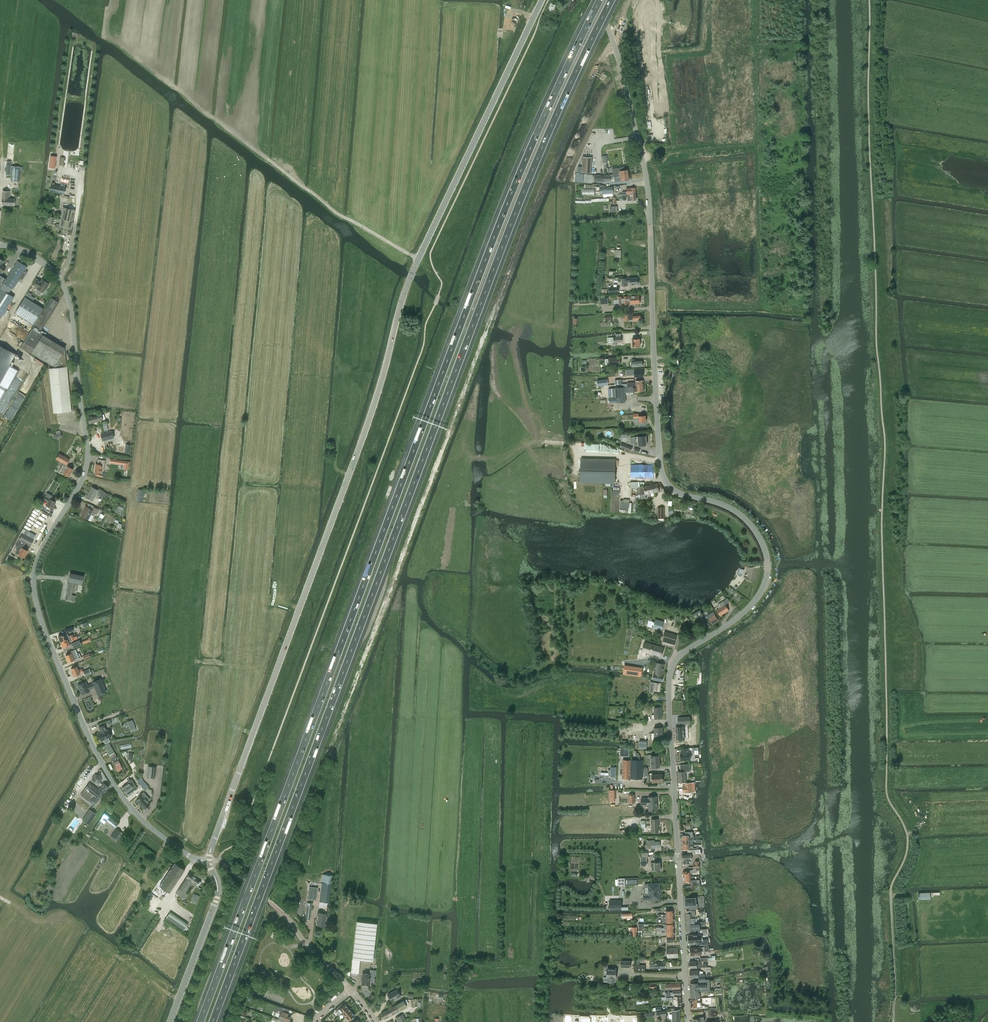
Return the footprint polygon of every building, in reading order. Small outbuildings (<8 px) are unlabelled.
[(591,174),(592,157),(583,157),(582,167),(578,167),(578,173),(591,174)] [(19,181),(20,167),(11,166),(11,181),(19,181)] [(614,177),(629,175),(628,169),(625,170),(624,167),(613,169),(614,177)] [(50,191),(64,195),(66,187),(51,184),(50,191)] [(626,194),(627,194),(636,194),(636,187),(629,188),(626,188),(626,191),(622,192),(623,195),(626,195),(626,194)] [(2,191),(2,205),(14,205),(14,199),(9,199),(10,191),(2,191)] [(64,207),(61,219),(72,221),(72,222),(73,222),(75,209),(64,207)] [(56,226),(60,226),(60,227),(71,229),(73,222),(72,222),(72,221),(61,219),(60,224),(56,223),(56,226)] [(0,318),(14,297),(8,293),(12,288),(13,289),(19,280),(21,282),(27,272),(25,270),(27,267),(18,261),(6,279),(0,275),(0,317),(0,318)] [(36,278),(32,284),(37,288),(43,292),(47,287),(48,287),(49,285),(49,284),(49,283),(42,279),(41,282),(36,278)] [(638,278),(622,279),(622,286),(628,285),(627,282),(630,281),(630,285),(639,284),(639,283),(639,281),(638,280),(638,278)] [(25,297),(15,312),(34,324),(44,308),(33,301),(35,298),(27,293),(25,297)] [(605,295),(600,296),(600,304),(609,304),(608,297),(605,298),(605,295)] [(628,296),(618,297),(619,305),(629,304),(629,301),(631,301),(631,304),(640,303),(639,295),(628,296)] [(42,330),(59,303),(52,298),(34,326),(42,330)] [(32,328),(21,347),(50,364),(54,366),(52,368),(49,368),(50,378),(68,376),(67,366),(66,367),(65,355),(62,353),(65,348),(37,332),(34,329),(32,328)] [(616,337),(608,338),(608,343),(622,342),(621,336),(621,334),(616,334),(616,337)] [(17,369),(9,365),(15,354),(0,345),(0,401),(17,369)] [(71,411),(68,381),(68,376),(50,378),(54,413),(56,413),(71,411)] [(616,398),(609,398),(609,403),(626,402),(625,393),(644,391),(644,386),(627,387),(615,388),(616,398)] [(8,413),(5,417),(11,421),(14,416),(8,413)] [(643,424),(643,422),(646,421),(646,415),(639,416),(639,413),(634,414),(634,415),(623,415),(623,419),(634,419),(637,419),(637,425),(643,424)] [(93,416),(88,418),(89,424),(103,420),(101,415),(93,417),(93,416)] [(55,439),(62,437),(60,430),(55,431),(56,434),(54,435),(55,439)] [(112,431),(101,434),(103,441),(114,438),(112,431)] [(647,445),(647,436),(634,436),(634,445),(647,445)] [(70,459),(64,455),(59,453),(56,459),(63,463),(58,472),(63,475),(64,473),(69,476),(73,469),(68,466),(68,465),(67,464),(70,459)] [(130,461),(120,460),(110,458),(110,459),(109,462),(119,464),(125,465),(124,469),(128,469),(129,466),(130,461)] [(101,473),(102,469),(104,470),(105,460),(98,459),(97,464),(96,464),(95,473),(101,473)] [(607,459),(581,459),(580,481),(615,482),(615,460),(607,459)] [(654,478),(654,465),(631,465),(631,478),(654,478)] [(644,486),(639,487),(640,495),(640,499),(646,498),(645,494),(659,491),(658,483),(644,486)] [(92,501),(98,490),(92,487),(86,497),(92,501)] [(47,493),(43,499),(49,502),(47,505),(52,508),(56,502),(51,499),(52,496),(47,493)] [(623,500),(620,500),(620,509),(628,510),(628,513),(631,513),(632,503),(623,502),(623,500)] [(97,514),(99,510),(94,507),(92,510),(86,506),(81,516),(88,519),(91,514),(94,516),(95,513),(97,514)] [(23,533),(19,539),(25,543),(30,545),(34,539),(36,535),(25,529),(23,533)] [(17,549),(15,553),(19,555),(19,554),(24,557),(28,550),(22,548),(25,543),(19,539),(15,545),(17,546),(16,549),(17,549)] [(69,581),(66,599),(71,600),(72,595),(74,582),(82,584),(84,576),(70,573),(69,581)] [(721,607),(716,610),(720,616),(729,610),(725,604),(728,603),(725,599),(719,603),(721,607)] [(696,619),(703,615),(700,610),(692,614),(696,619)] [(712,624),(718,620),(713,612),(707,615),(712,624)] [(649,620),(647,626),(651,627),(652,626),(653,627),(653,628),(662,630),(664,621),(655,619),(654,623),(653,622),(653,621),(649,620)] [(664,637),(662,644),(674,647),(677,635),(665,631),(663,637),(664,637)] [(74,637),(73,634),(69,636),(68,636),(68,633),(66,634),(66,633),(65,634),(59,636),(61,642),(67,639),(70,638),(74,637)] [(78,638),(77,636),(74,637),(67,639),(61,642),(63,648),(67,646),(67,647),(71,645),(70,642),(78,638)] [(645,642),(642,651),(662,656),(664,647),(645,642)] [(69,662),(75,660),(81,657),(79,653),(77,654),(76,649),(70,652),(71,653),(66,655),(69,662)] [(654,673),(653,679),(662,681),(663,675),(665,663),(658,662),(655,673),(654,673)] [(77,666),(71,668),(75,676),(80,674),(80,673),(83,672),(85,676),(91,674),(89,669),(83,671),(82,669),(79,670),(77,666)] [(641,676),(642,668),(624,666),(623,673),(641,676)] [(86,681),(78,685),(82,694),(90,691),(89,689),(95,687),(98,695),(106,692),(101,679),(93,682),(93,683),(88,686),(86,681)] [(651,682),(650,692),(654,692),(654,690),(660,690),(661,683),(651,682)] [(655,718),(662,718),(661,707),(654,707),(654,714),(652,714),(652,718),(655,718)] [(135,728),(136,727),(132,719),(127,722),(131,730),(131,729),(135,728)] [(101,733),(98,734),(101,741),(104,740),(105,743),(110,741),(108,738),(111,737),(111,735),(112,735),(110,731),(109,731),(108,729),(107,730),(104,725),(99,727),(101,733)] [(684,726),(676,727),(677,739),(685,739),(684,726)] [(662,727),(654,727),(655,739),(663,739),(662,727)] [(110,756),(115,753),(109,742),(104,745),(110,756)] [(630,748),(627,748),(620,748),(620,756),(622,756),(623,755),(629,755),(630,748)] [(682,753),(680,753),(681,760),(691,760),(690,753),(689,753),(689,748),(682,748),(682,753)] [(652,767),(660,766),(659,755),(651,756),(652,767)] [(632,778),(633,760),(623,759),(622,778),(632,778)] [(642,778),(643,760),(633,760),(632,778),(642,778)] [(680,772),(678,772),(678,782),(686,782),(685,772),(691,771),(690,764),(680,765),(680,772)] [(155,778),(156,767),(148,766),(147,777),(155,778)] [(652,782),(663,781),(662,773),(652,774),(652,782)] [(79,779),(83,782),(88,777),(83,774),(79,779)] [(95,775),(92,779),(93,784),(98,784),(102,781),(100,776),(95,775)] [(127,784),(122,787),(125,792),(126,792),(127,795),(137,788),(137,787),(133,781),(131,779),(128,781),(129,783),(127,784)] [(90,783),(83,792),(91,798),(90,799),(95,803),(108,787),(104,783),(102,781),(98,784),(101,787),(98,790),(90,783)] [(685,786),(684,786),(684,792),(685,792),(692,792),(695,792),(695,787),(692,787),(691,782),(685,783),(685,786)] [(150,804),(144,797),(146,795),(144,792),(138,797),(139,798),(136,800),(144,809),(144,810),(150,804)] [(649,798),(641,798),(641,805),(649,804),(649,810),(657,810),(657,809),(658,809),(658,805),(657,805),(657,796),(649,797),(649,798)] [(89,824),(96,814),(89,809),(82,820),(89,824)] [(104,812),(99,821),(102,823),(104,824),(107,820),(115,827),(120,820),(113,815),(111,818),(105,813),(104,812)] [(116,838),(120,832),(116,829),(112,835),(116,838)] [(688,853),(682,853),(683,860),(684,860),(684,863),(690,863),(690,860),(691,860),(691,854),(696,854),(695,850),(688,850),(688,853)] [(652,870),(654,870),(661,870),(661,861),(654,862),(651,863),(651,866),(652,866),(652,870)] [(169,892),(185,870),(175,863),(159,886),(169,892)] [(684,876),(691,876),(690,873),(697,872),(696,870),(696,868),(693,868),(693,870),(690,870),(690,871),(684,871),(684,876)] [(186,877),(176,893),(185,899),(188,894),(186,892),(192,884),(194,885),(195,886),(197,884),(199,885),(201,882),(199,881),(200,880),(189,873),(187,877),(186,877)] [(323,875),(319,907),(327,908),(327,902),(330,903),(333,875),(323,875)] [(697,882),(697,879),(691,880),(691,876),(684,876),(684,882),(691,882),(691,885),(697,885),(700,885),(700,882),(697,882)] [(659,898),(659,883),(651,884),(651,877),(640,877),(625,878),(625,885),(628,885),(638,885),(638,884),(643,884),(643,882),(649,881),(649,884),(645,884),(645,894),(643,894),(644,900),(654,900),(654,899),(659,898)] [(309,886),(308,899),(316,900),(317,887),(309,886)] [(197,904),(200,896),(194,893),(190,902),(197,904)] [(696,897),(685,898),(686,905),(690,905),(690,909),(689,909),(698,909),(698,904),(696,904),(696,897)] [(188,924),(170,911),(166,918),(184,930),(188,924)] [(686,913),(687,923),(697,922),(697,918),(695,919),(695,911),(686,911),(687,913),(686,913)] [(319,912),(317,925),(325,926),(326,918),(329,918),(330,914),(319,912)] [(357,921),(353,958),(360,959),(373,961),(377,923),(357,921)] [(697,923),(697,922),(687,923),(687,932),(693,931),(693,930),(700,930),(700,923),(697,923)] [(708,941),(708,939),(701,939),(700,935),(700,934),(698,934),(689,935),(689,936),(688,936),(688,940),(689,940),(689,942),(696,941),(697,945),(708,944),(708,941)] [(701,947),(690,948),(691,955),(702,954),(701,951),(709,950),(709,944),(704,944),(704,947),(701,947)] [(668,958),(679,957),(678,948),(667,948),(668,958)] [(353,958),(351,972),(358,972),(360,959),(353,958)] [(604,977),(604,981),(608,981),(608,982),(614,982),(615,981),(615,978),(616,978),(616,969),(607,968),(607,977),(604,977)] [(363,973),(362,984),(370,985),(370,982),(373,982),(374,976),(375,976),(376,970),(370,970),(370,974),(363,973)] [(699,980),(705,980),(705,976),(705,974),(699,974),(699,970),(690,970),(690,971),(690,973),(690,974),(691,977),(699,977),(699,980)] [(699,983),(690,983),(691,990),(700,989),(699,991),(700,992),(710,991),(709,979),(705,980),(699,980),(699,983)] [(691,990),(691,998),(700,998),(700,992),(699,991),(700,989),(691,990)] [(388,995),(391,1001),(397,998),(397,999),(401,997),(397,990),(388,995)] [(680,996),(666,997),(667,1000),(674,1000),(674,1001),(675,1001),(675,1005),(681,1005),(680,996)] [(697,999),(691,999),(691,1006),(697,1006),(697,1009),(703,1009),(703,1005),(701,1006),(701,1002),(697,1002),(697,999)] [(404,1001),(381,1013),(384,1019),(407,1006),(404,1001)] [(342,1003),(335,1009),(336,1011),(338,1009),(340,1011),(342,1013),(348,1008),(344,1004),(342,1003)] [(345,1017),(351,1012),(348,1008),(342,1013),(345,1017)] [(672,1009),(673,1021),(676,1021),(680,1021),(680,1010),(676,1010),(676,1008),(672,1009)] [(279,1016),(278,1019),(281,1020),(286,1021),(289,1021),(290,1017),(287,1016),(288,1013),(281,1010),(279,1016)] [(348,1021),(354,1015),(351,1012),(345,1017),(348,1021)] [(403,1014),(396,1017),(399,1021),(400,1021),(406,1019),(403,1014)]
